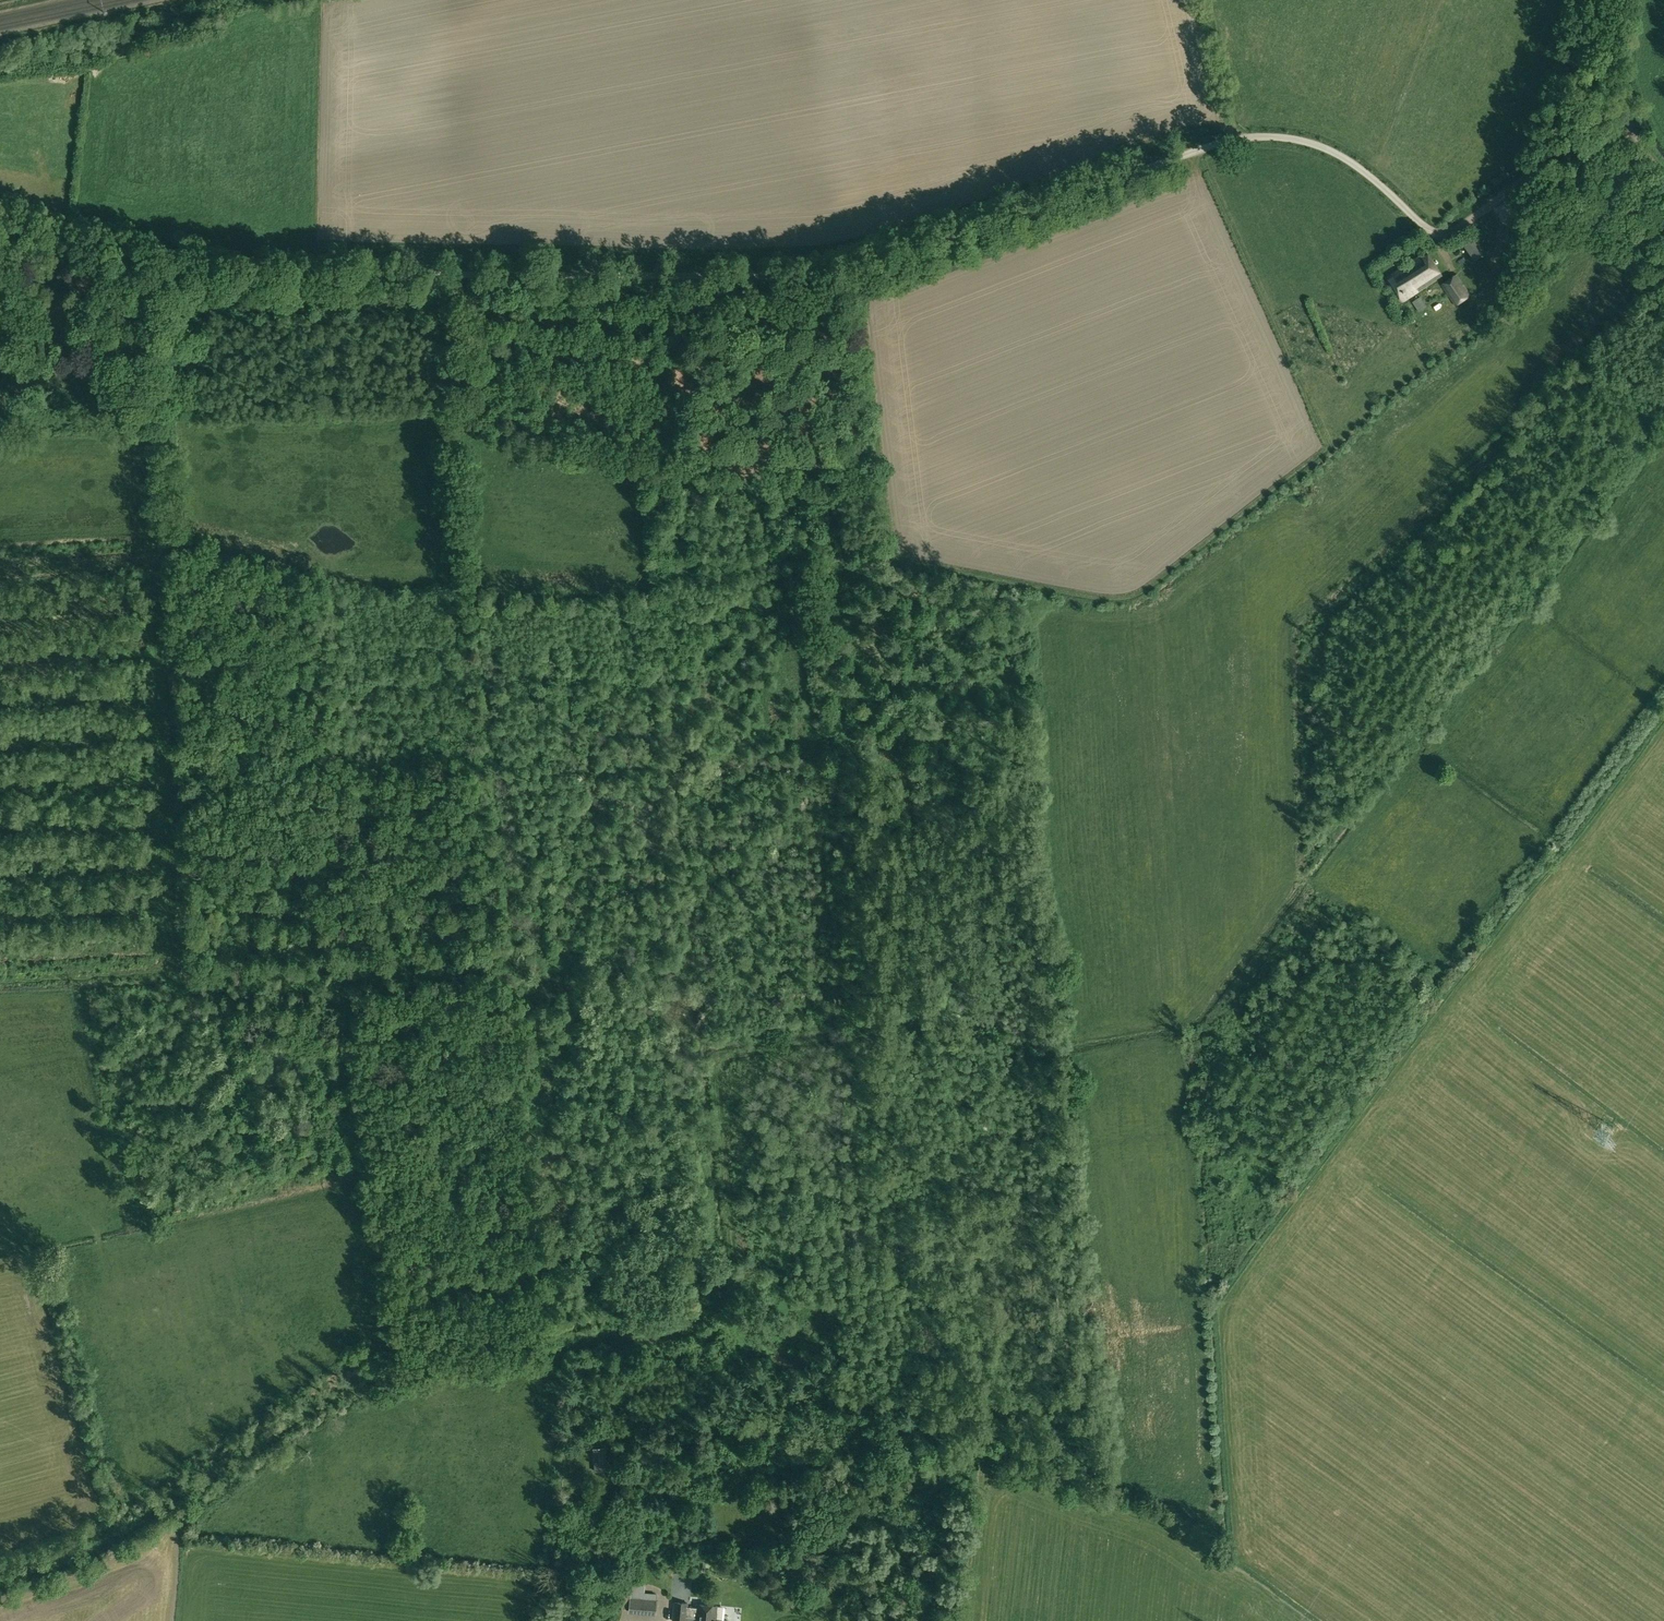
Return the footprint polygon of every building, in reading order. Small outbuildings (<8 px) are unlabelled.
[(1464,246),(1474,260),(1486,251),(1476,237),(1464,246)] [(1388,277),(1403,301),(1442,275),(1426,252),(1388,277)] [(1441,285),(1455,306),(1471,295),(1457,273),(1441,285)] [(1412,302),(1419,312),(1427,306),(1421,297),(1412,302)] [(605,1448),(593,1449),(595,1472),(607,1470),(605,1448)] [(622,1608),(629,1609),(630,1600),(630,1598),(630,1595),(623,1594),(622,1608)] [(630,1600),(629,1609),(629,1613),(655,1615),(656,1600),(630,1598),(630,1600)] [(674,1602),(674,1608),(673,1620),(686,1620),(694,1620),(728,1620),(722,1620),(717,1619),(718,1607),(696,1605),(696,1607),(687,1607),(688,1603),(674,1602)]
